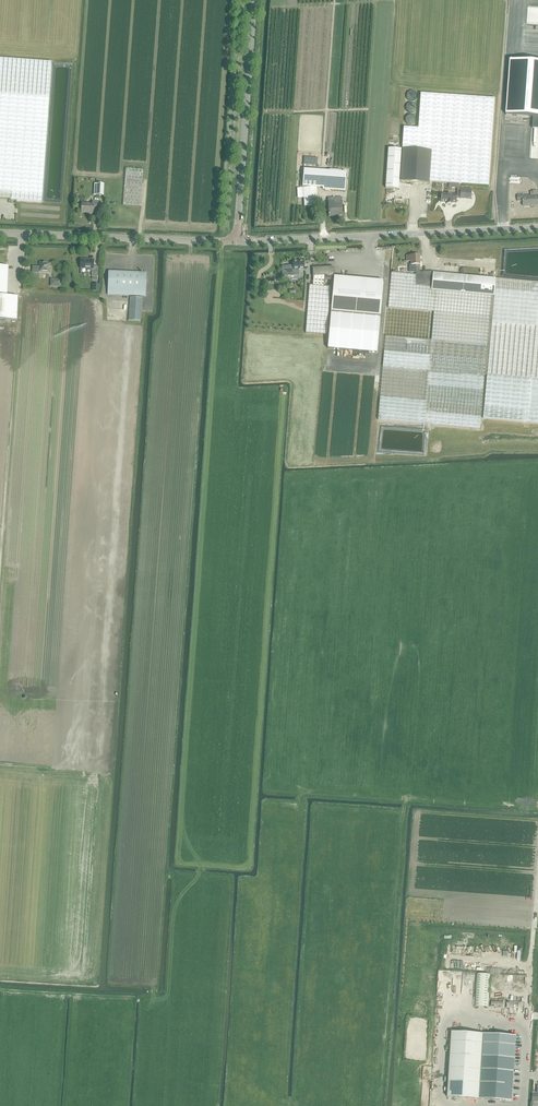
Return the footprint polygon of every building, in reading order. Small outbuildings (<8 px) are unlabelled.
[(42,202),(52,62),(0,58),(0,199),(42,202)] [(506,115),(534,117),(533,128),(537,129),(537,62),(510,60),(506,115)] [(404,127),(402,149),(403,149),(420,150),(432,151),(430,181),(489,186),(493,123),(495,98),(420,93),(419,123),(418,128),(404,127)] [(388,148),(386,188),(399,189),(400,175),(401,175),(403,149),(402,149),(388,148)] [(401,175),(400,182),(430,184),(430,181),(432,151),(420,150),(403,149),(401,175)] [(304,165),(317,165),(318,158),(304,157),(304,165)] [(123,205),(141,207),(144,170),(126,168),(123,205)] [(323,188),(323,189),(345,191),(347,172),(324,171),(323,188)] [(317,188),(304,188),(304,198),(304,206),(318,206),(317,188)] [(472,190),(461,189),(460,198),(471,199),(472,190)] [(517,196),(518,202),(523,201),(523,202),(523,205),(531,205),(531,207),(537,206),(537,196),(537,192),(533,191),(533,192),(531,192),(531,196),(523,197),(523,196),(517,196)] [(457,198),(457,195),(441,193),(441,202),(447,203),(447,204),(452,205),(452,203),(456,203),(457,198)] [(330,216),(343,215),(342,198),(329,198),(330,216)] [(89,214),(93,214),(94,211),(98,211),(99,202),(92,202),(92,204),(82,204),(82,213),(89,213),(89,214)] [(411,256),(407,256),(407,262),(411,261),(411,265),(416,265),(416,272),(416,275),(416,285),(432,285),(433,273),(433,272),(420,272),(420,267),(419,255),(411,256)] [(95,268),(95,261),(87,260),(87,259),(81,259),(81,268),(88,269),(88,270),(92,270),(92,277),(99,277),(99,268),(95,268)] [(304,261),(293,261),(293,266),(289,266),(282,266),(282,269),(282,274),(288,274),(288,276),(294,275),(299,275),(299,269),(304,269),(304,261)] [(40,271),(50,272),(50,263),(40,263),(40,271)] [(8,266),(0,266),(0,297),(7,297),(8,266)] [(334,267),(312,268),(313,268),(313,276),(313,277),(314,277),(324,276),(324,280),(334,280),(334,277),(333,267),(334,267)] [(108,272),(107,294),(145,296),(146,273),(108,272)] [(432,285),(431,290),(432,290),(465,293),(467,276),(433,273),(432,285)] [(306,333),(327,335),(331,287),(324,286),(324,280),(324,276),(314,277),(313,285),(309,285),(306,333)] [(467,276),(465,293),(492,296),(494,296),(496,279),(467,276)] [(377,353),(383,281),(382,281),(375,280),(358,279),(350,278),(334,277),(328,348),(356,351),(377,353)] [(483,418),(522,422),(537,423),(537,283),(496,279),(494,296),(487,375),(483,418)] [(392,287),(379,426),(478,436),(492,296),(392,287)] [(18,297),(7,297),(0,297),(0,320),(17,320),(18,297)] [(142,298),(130,297),(129,321),(140,321),(142,298)] [(484,1034),(451,1032),(447,1097),(479,1099),(484,1034)] [(512,1101),(516,1036),(484,1034),(479,1099),(512,1101)]
